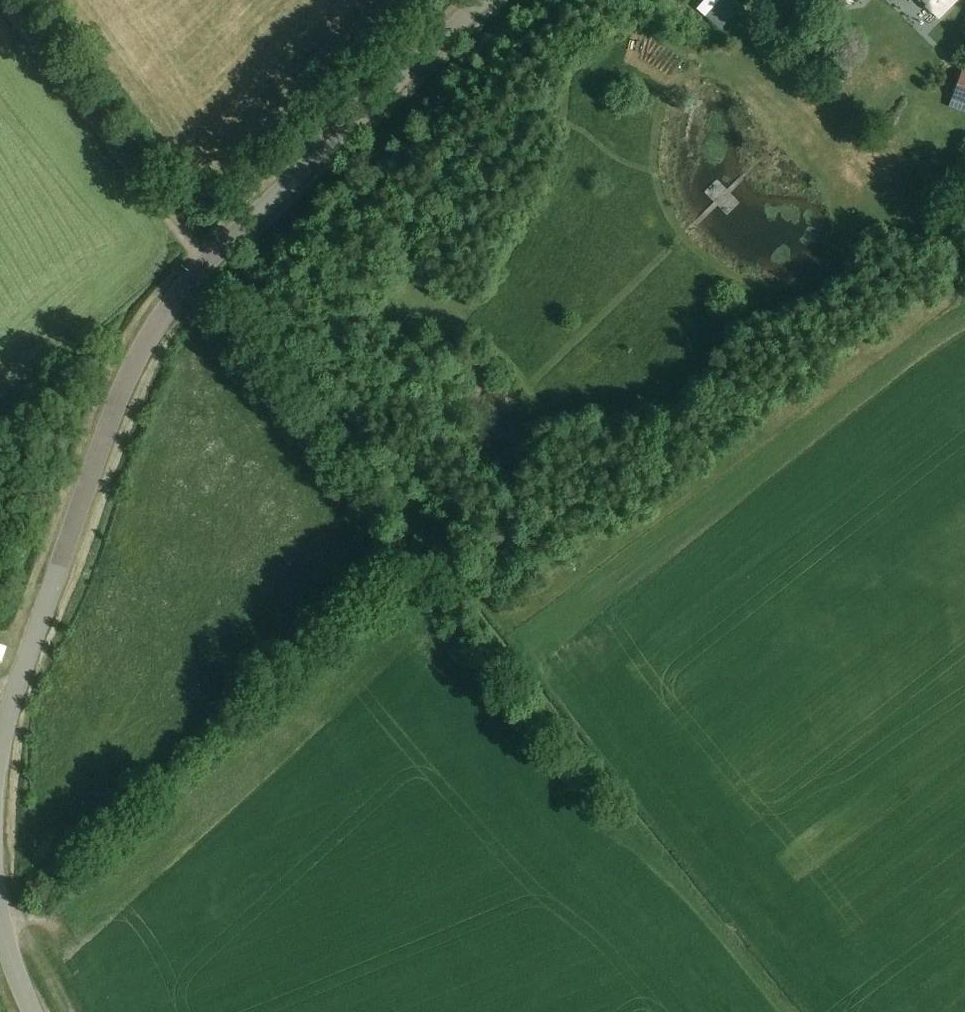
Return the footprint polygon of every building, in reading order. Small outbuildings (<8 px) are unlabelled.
[(934,12),(944,3),(950,9),(959,0),(922,0),(934,12)] [(964,100),(964,74),(955,96),(964,100)]
